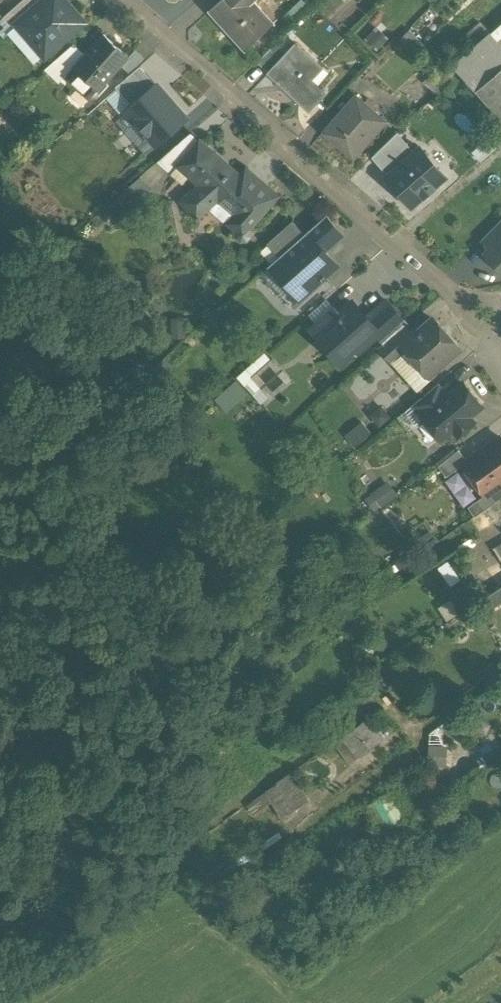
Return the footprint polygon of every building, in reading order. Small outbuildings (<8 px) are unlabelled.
[(4,17),(15,29),(21,24),(20,23),(41,5),(37,0),(23,0),(4,17)] [(20,23),(21,24),(46,53),(82,22),(63,0),(47,0),(41,5),(20,23)] [(210,11),(226,29),(226,28),(246,50),(272,26),(257,9),(262,5),(257,0),(222,0),(210,11)] [(481,23),(466,37),(474,46),(489,32),(481,23)] [(489,32),(474,46),(453,64),(500,119),(500,45),(489,32)] [(84,55),(74,67),(97,87),(99,89),(128,55),(103,34),(84,55)] [(277,43),(258,61),(270,72),(288,53),(277,43)] [(319,63),(297,43),(288,53),(270,72),(310,110),(327,92),(308,75),(319,63)] [(75,45),(55,63),(68,73),(74,67),(84,55),(75,45)] [(97,87),(74,67),(68,73),(65,77),(88,98),(97,87)] [(117,87),(131,104),(154,84),(139,68),(117,87)] [(124,110),(156,146),(190,117),(158,81),(154,84),(131,104),(124,110)] [(357,94),(325,131),(340,145),(344,141),(358,154),(387,121),(357,94)] [(398,134),(372,157),(386,173),(413,150),(398,134)] [(238,173),(198,139),(175,165),(196,183),(180,202),(195,220),(217,200),(225,191),(239,175),(238,173)] [(386,173),(383,176),(412,209),(447,178),(418,145),(413,150),(386,173)] [(244,168),(238,173),(239,175),(225,191),(242,205),(243,204),(258,217),(276,195),(260,182),(244,168)] [(225,191),(217,200),(229,209),(228,210),(233,215),(242,205),(225,191)] [(217,200),(195,220),(205,230),(228,210),(229,209),(217,200)] [(233,215),(226,224),(235,231),(234,232),(235,237),(239,240),(245,240),(249,235),(249,231),(248,230),(258,217),(243,204),(242,205),(233,215)] [(326,216),(308,232),(323,249),(341,233),(326,216)] [(482,240),(491,249),(492,249),(500,239),(500,220),(482,240)] [(294,222),(270,243),(280,255),(304,234),(294,222)] [(308,232),(270,265),(278,274),(284,269),(305,293),(323,277),(324,278),(326,276),(325,275),(337,265),(323,249),(308,232)] [(492,249),(491,249),(486,254),(500,268),(500,239),(492,249)] [(385,299),(365,317),(378,333),(377,334),(385,343),(407,324),(385,299)] [(352,302),(339,313),(334,308),(316,323),(335,344),(328,350),(339,364),(354,351),(355,353),(377,334),(378,333),(365,317),(352,302)] [(415,333),(401,345),(405,350),(418,365),(417,372),(422,377),(430,378),(435,374),(437,366),(458,348),(432,318),(415,333)] [(385,343),(379,348),(391,362),(405,350),(401,345),(415,333),(407,324),(385,343)] [(273,363),(255,379),(271,397),(289,381),(273,363)] [(445,397),(421,417),(438,437),(450,427),(457,435),(472,422),(466,415),(480,404),(463,383),(445,397)] [(435,385),(411,405),(421,417),(445,397),(435,385)] [(476,452),(478,454),(468,462),(463,465),(484,494),(489,491),(500,482),(500,440),(499,438),(489,446),(487,443),(476,452)] [(459,450),(438,465),(447,477),(463,465),(468,462),(459,450)] [(459,470),(447,480),(467,506),(480,496),(459,470)] [(366,497),(376,510),(400,494),(390,480),(366,497)] [(484,494),(468,506),(475,517),(497,501),(489,491),(484,494)] [(484,598),(491,609),(500,602),(500,587),(484,598)] [(384,738),(368,717),(356,727),(371,747),(384,738)] [(291,772),(277,783),(292,809),(308,800),(291,772)]
